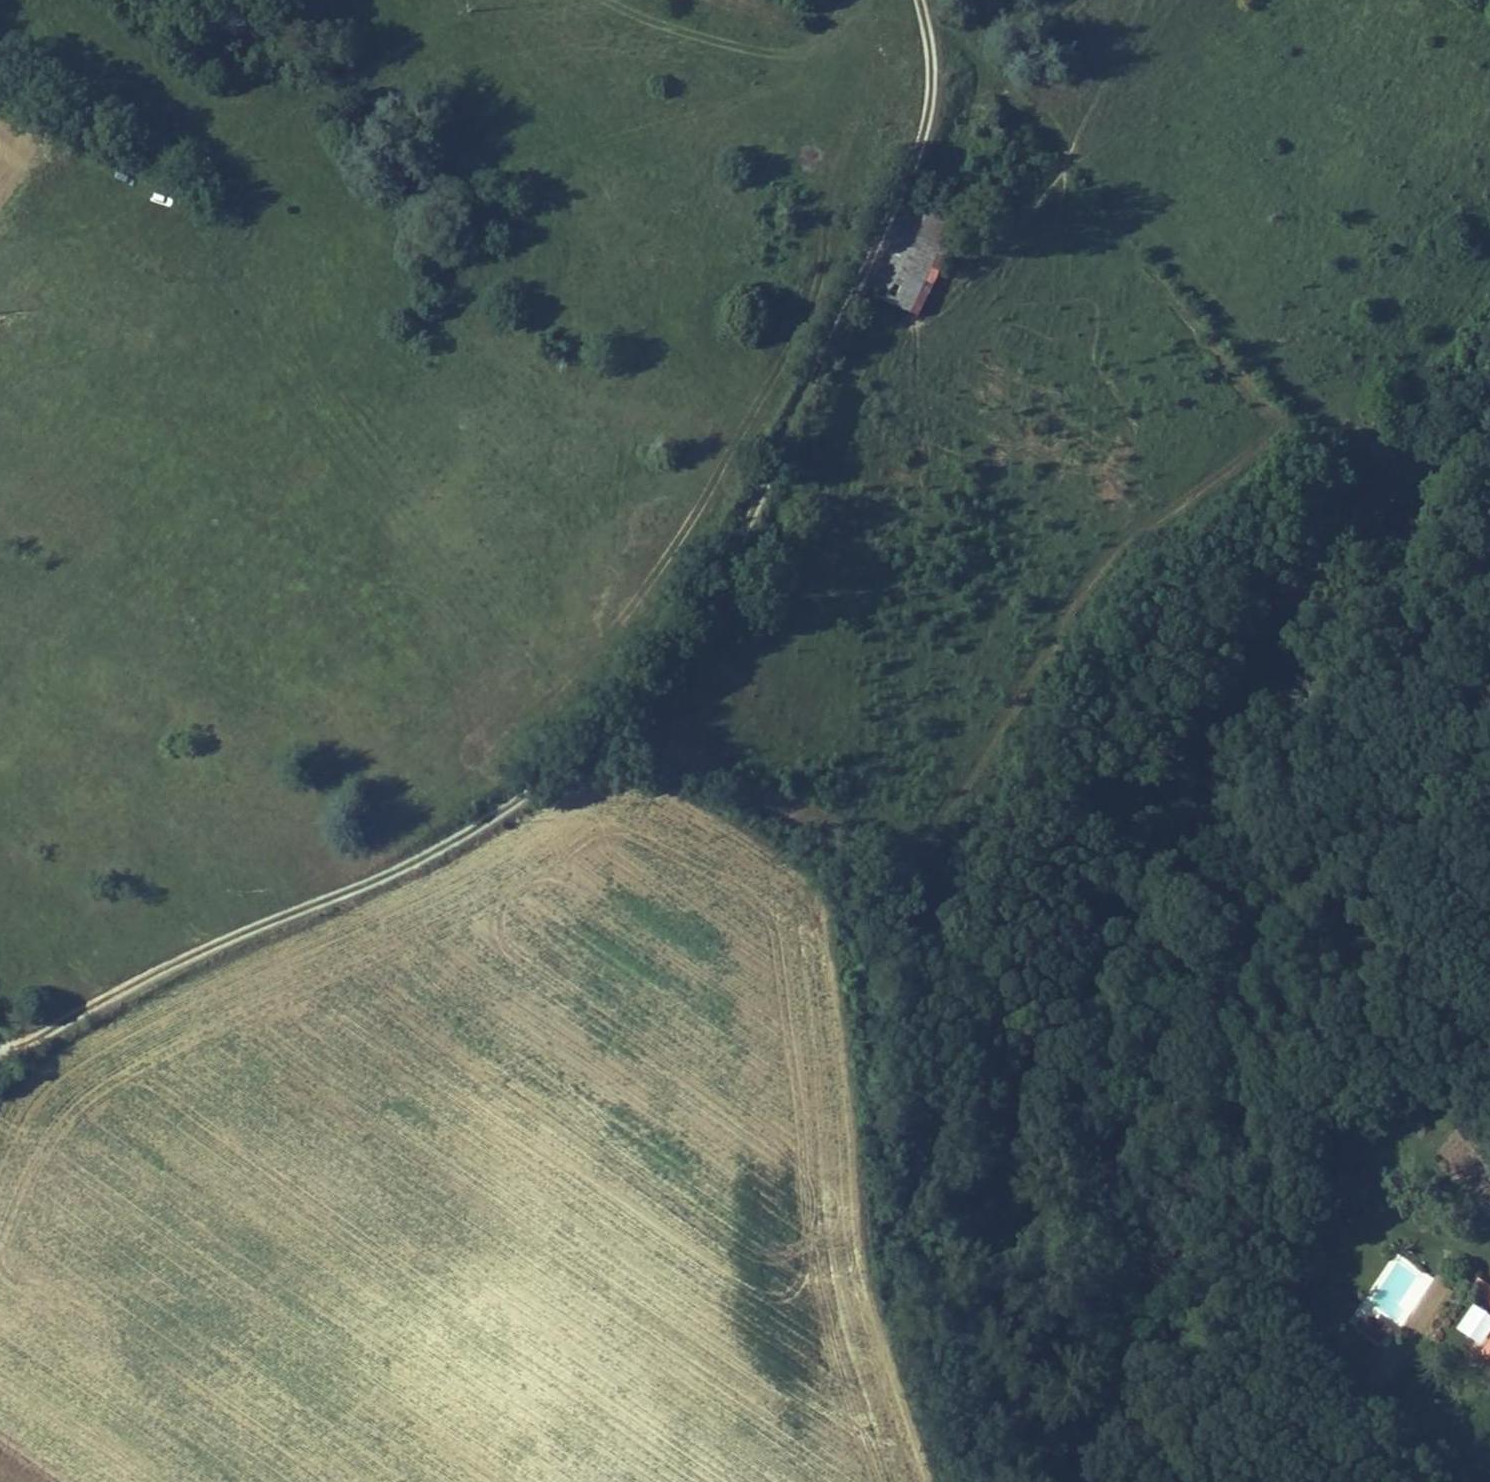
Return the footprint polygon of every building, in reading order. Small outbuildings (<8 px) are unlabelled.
[(1369,1311),(1356,1330),(1380,1347),(1394,1328),(1369,1311)]
